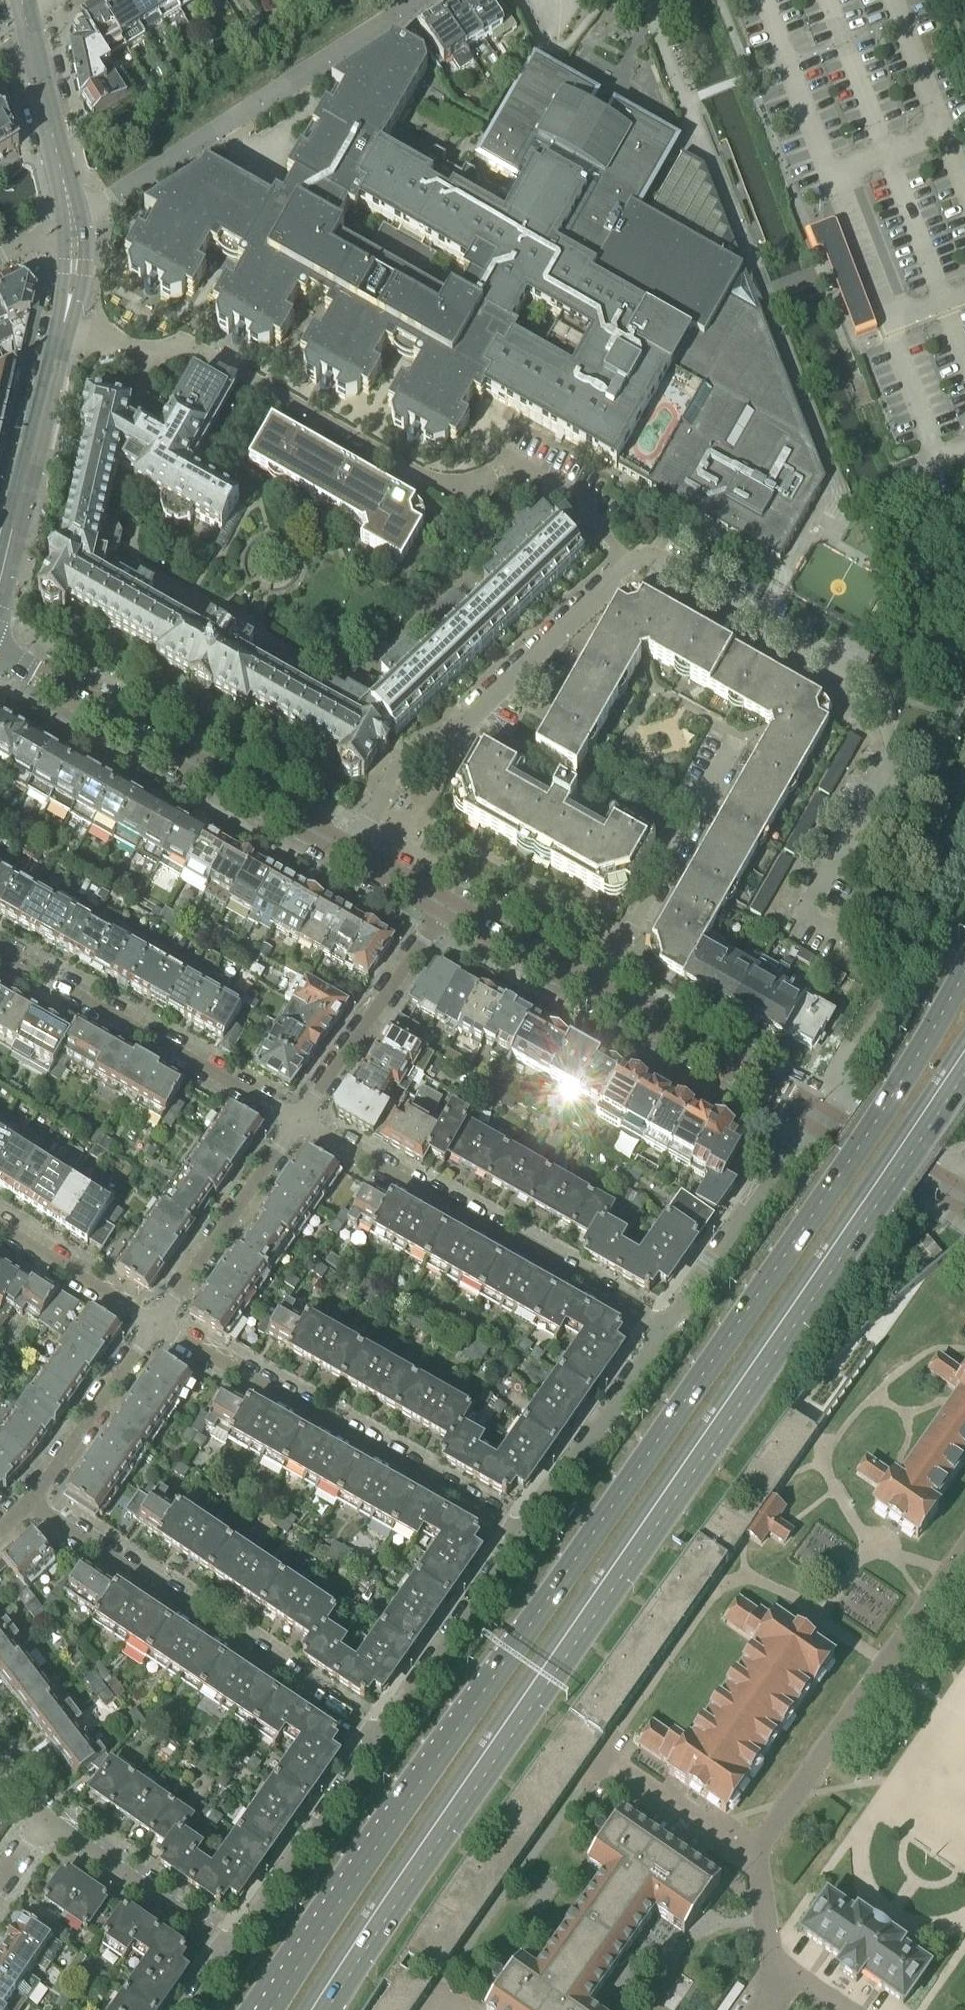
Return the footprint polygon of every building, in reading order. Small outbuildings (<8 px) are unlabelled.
[(98,3),(121,40),(139,28),(122,0),(102,0),(97,3),(98,3)] [(139,28),(157,18),(146,0),(122,0),(139,28)] [(157,18),(161,24),(179,13),(175,6),(171,0),(146,0),(157,18)] [(460,6),(484,39),(502,27),(488,7),(495,2),(493,0),(466,0),(465,2),(460,6)] [(81,19),(83,21),(105,54),(123,43),(121,40),(98,3),(92,7),(87,12),(88,15),(81,19)] [(441,17),(466,51),(484,39),(460,6),(454,10),(448,9),(443,12),(441,17)] [(413,34),(411,35),(412,37),(413,35),(438,70),(452,60),(455,66),(460,73),(474,63),(469,56),(466,51),(441,17),(429,25),(420,31),(415,34),(414,35),(413,34)] [(71,48),(81,101),(119,77),(105,54),(83,21),(77,29),(73,36),(75,46),(71,48)] [(199,268),(211,248),(218,252),(222,245),(241,256),(237,263),(245,267),(233,287),(226,283),(213,307),(220,311),(216,318),(220,330),(228,335),(232,328),(252,339),(248,346),(257,351),(270,348),(273,341),(281,345),(294,321),(287,317),(298,297),(305,301),(309,294),(329,305),(325,313),(332,317),(321,336),(314,332),(300,357),(307,361),(304,367),(307,380),(316,385),(322,375),(342,386),(336,396),(344,401),(357,398),(361,391),(368,395),(382,371),(375,367),(386,347),(393,352),(397,344),(417,355),(413,363),(420,367),(409,386),(402,382),(388,406),(395,411),(391,417),(395,430),(404,435),(410,424),(429,436),(423,446),(432,451),(445,447),(448,441),(456,445),(469,421),(462,417),(473,397),(481,401),(485,394),(571,443),(618,470),(622,472),(623,470),(627,473),(626,475),(630,477),(631,475),(636,478),(635,480),(639,482),(640,480),(647,484),(645,486),(676,503),(677,501),(680,503),(680,505),(683,507),(684,505),(689,508),(688,510),(692,512),(693,510),(698,513),(697,515),(719,527),(720,526),(724,528),(723,529),(734,536),(735,535),(739,537),(738,538),(764,552),(764,551),(769,554),(769,555),(780,561),(784,553),(783,552),(785,548),(787,549),(789,545),(788,544),(790,541),(791,541),(793,537),(792,537),(794,532),(796,533),(800,525),(799,524),(801,521),(802,522),(804,518),(803,517),(805,514),(806,514),(809,510),(807,510),(811,503),(812,504),(825,481),(816,456),(814,457),(812,452),(814,452),(811,443),(809,443),(804,430),(805,429),(791,392),(789,392),(784,378),(785,378),(778,359),(777,360),(775,356),(777,356),(769,336),(768,336),(766,333),(768,332),(766,328),(764,328),(762,320),(763,320),(760,313),(745,275),(740,277),(647,218),(637,212),(672,150),(668,138),(615,108),(611,115),(592,104),(596,97),(543,67),(531,70),(484,151),(488,164),(507,175),(523,185),(507,214),(503,219),(470,199),(478,185),(474,173),(465,168),(461,175),(442,164),(446,156),(437,151),(424,155),(416,169),(382,149),(428,70),(424,57),(394,39),(389,48),(332,84),(332,85),(337,88),(287,175),(295,180),(290,190),(284,200),(276,195),(272,202),(206,165),(202,173),(145,210),(150,213),(125,257),(132,261),(129,268),(130,271),(132,281),(141,285),(149,271),(169,282),(160,296),(169,302),(182,298),(186,292),(193,296),(207,272),(199,268)] [(432,67),(430,71),(436,75),(438,70),(432,67)] [(119,77),(81,101),(85,107),(83,109),(84,117),(91,122),(133,95),(121,75),(119,77)] [(503,86),(496,76),(489,81),(487,82),(494,92),(503,86)] [(19,146),(10,130),(11,130),(1,114),(0,115),(0,158),(19,146)] [(691,160),(690,160),(683,156),(647,218),(740,277),(745,275),(741,262),(739,262),(736,255),(738,255),(736,250),(735,251),(733,248),(735,247),(733,243),(732,243),(730,239),(731,238),(725,222),(724,223),(721,216),(723,216),(720,208),(718,208),(712,192),(713,191),(704,168),(697,164),(696,165),(690,162),(691,160)] [(8,177),(5,171),(0,174),(0,182),(8,177)] [(0,288),(0,308),(8,323),(14,319),(10,313),(36,290),(19,278),(0,288)] [(11,330),(12,339),(15,353),(21,354),(36,290),(10,313),(14,319),(8,323),(11,330)] [(5,342),(12,339),(11,330),(8,323),(0,308),(0,345),(5,342)] [(11,357),(3,360),(8,369),(16,366),(11,357)] [(10,402),(18,364),(16,366),(8,369),(0,373),(0,400),(10,402)] [(194,377),(159,440),(134,426),(127,422),(130,409),(88,399),(80,430),(89,432),(61,556),(58,554),(52,555),(49,560),(50,565),(52,566),(38,592),(41,594),(40,596),(43,605),(51,609),(60,607),(61,605),(64,607),(68,600),(160,652),(156,658),(191,677),(187,684),(190,693),(199,698),(209,696),(212,690),(247,709),(250,703),(341,755),(338,761),(341,763),(340,765),(342,774),(351,779),(360,777),(361,775),(364,777),(377,752),(380,753),(386,752),(389,746),(387,737),(392,732),(396,736),(503,635),(584,556),(555,527),(557,525),(553,522),(552,523),(543,514),(530,526),(528,523),(513,537),(516,540),(503,552),(504,554),(494,564),(498,569),(484,583),(490,589),(420,656),(410,645),(382,673),(392,683),(370,705),(348,693),(346,697),(335,691),(332,697),(315,688),(310,697),(244,659),(253,642),(212,618),(202,635),(152,607),(145,603),(154,588),(141,581),(138,587),(121,578),(116,587),(104,580),(109,556),(119,550),(122,537),(115,526),(104,524),(118,465),(138,477),(134,484),(164,501),(161,507),(165,520),(177,528),(190,524),(194,517),(222,533),(239,503),(185,472),(190,463),(228,396),(194,377)] [(2,433),(10,402),(0,400),(0,433),(2,433)] [(284,482),(303,493),(327,453),(303,439),(272,421),(249,462),(268,473),(271,469),(286,478),(284,482)] [(570,458),(580,463),(585,455),(575,450),(570,458)] [(337,512),(356,523),(380,483),(361,472),(327,453),(303,493),(322,504),(324,499),(339,508),(337,512)] [(380,483),(356,523),(362,527),(369,525),(370,529),(371,533),(365,535),(361,542),(401,565),(422,528),(412,523),(410,513),(416,503),(380,483)] [(629,525),(633,531),(639,527),(635,521),(629,525)] [(649,657),(653,659),(677,619),(642,599),(636,609),(628,612),(617,606),(597,641),(638,664),(641,659),(640,656),(648,654),(649,657)] [(690,680),(707,690),(731,649),(677,619),(653,659),(674,671),(676,667),(692,676),(691,679),(690,679),(690,680)] [(627,685),(638,664),(597,641),(567,695),(608,717),(618,700),(617,700),(613,698),(622,682),(627,685)] [(743,710),(761,721),(785,680),(731,649),(707,690),(728,701),(728,700),(730,697),(746,706),(743,710)] [(770,733),(767,739),(808,761),(828,726),(818,720),(816,711),(822,701),(785,680),(761,721),(768,724),(771,724),(773,732),(770,733)] [(596,738),(608,717),(567,695),(536,750),(576,773),(588,753),(587,753),(586,753),(583,751),(592,735),(596,738)] [(11,771),(32,736),(31,736),(30,732),(25,730),(21,730),(2,719),(0,723),(0,764),(11,771)] [(818,791),(829,798),(861,741),(850,735),(818,791)] [(11,771),(6,780),(28,793),(52,749),(44,744),(43,740),(37,737),(34,737),(32,736),(11,771)] [(767,739),(736,794),(777,816),(788,797),(787,796),(784,795),(793,778),(796,780),(797,781),(808,761),(767,739)] [(52,749),(28,793),(49,805),(74,761),(72,760),(71,756),(65,753),(61,754),(52,749)] [(461,794),(463,803),(502,792),(505,787),(506,787),(510,786),(517,774),(478,752),(456,791),(461,794)] [(74,761),(49,805),(70,816),(95,773),(87,768),(86,764),(80,761),(75,762),(74,761)] [(6,780),(11,771),(0,764),(0,790),(6,780)] [(95,773),(70,816),(91,829),(116,785),(115,784),(114,780),(108,777),(103,778),(95,773)] [(116,785),(91,829),(112,840),(137,797),(129,792),(128,788),(122,785),(118,786),(116,785)] [(550,867),(559,871),(581,833),(564,823),(570,813),(577,801),(559,791),(552,803),(553,803),(547,813),(529,803),(508,842),(516,847),(519,842),(553,861),(550,867)] [(463,817),(508,842),(529,803),(512,794),(508,795),(503,793),(502,792),(463,803),(466,812),(463,817)] [(736,794),(706,847),(746,870),(758,850),(757,849),(756,850),(753,848),(762,832),(766,833),(765,834),(767,834),(777,816),(736,794)] [(784,852),(795,858),(826,802),(816,795),(784,852)] [(137,797),(112,840),(136,853),(160,810),(158,808),(158,805),(152,801),(147,802),(137,797)] [(160,810),(136,853),(159,867),(165,856),(184,823),(174,817),(173,814),(167,810),(162,811),(160,810)] [(184,823),(165,856),(172,860),(166,871),(182,879),(184,876),(207,836),(204,834),(204,831),(197,827),(193,828),(184,823)] [(608,845),(605,850),(617,889),(624,887),(630,890),(655,845),(616,823),(606,840),(608,845)] [(581,833),(559,871),(604,897),(607,892),(617,889),(605,850),(599,847),(598,843),(581,833)] [(207,836),(184,876),(196,883),(208,889),(210,885),(231,849),(230,848),(230,849),(222,845),(223,844),(221,844),(220,839),(213,835),(209,837),(207,836)] [(40,855),(46,859),(53,845),(48,842),(40,855)] [(53,845),(46,859),(55,864),(62,850),(53,845)] [(681,980),(683,981),(709,936),(727,904),(723,902),(732,885),(735,887),(736,888),(746,870),(706,847),(652,941),(661,947),(663,946),(666,958),(664,958),(659,967),(661,969),(663,965),(683,977),(681,980)] [(210,885),(208,889),(204,895),(226,908),(229,902),(253,862),(243,857),(242,852),(236,848),(232,850),(231,849),(210,885)] [(758,898),(751,911),(750,912),(760,918),(792,862),(782,856),(758,898)] [(253,862),(229,902),(243,910),(253,916),(275,874),(266,869),(265,865),(258,861),(254,863),(253,862)] [(0,916),(23,876),(4,865),(0,871),(0,916)] [(0,916),(19,927),(42,885),(43,885),(24,874),(23,876),(0,916)] [(275,874),(253,916),(249,921),(254,924),(254,925),(258,928),(262,921),(275,928),(298,887),(284,880),(284,879),(275,874)] [(77,893),(82,896),(90,883),(84,880),(77,893)] [(19,927),(35,936),(59,894),(42,885),(19,927)] [(298,887),(275,928),(298,941),(321,901),(320,896),(313,892),(309,893),(309,894),(308,893),(298,887)] [(78,905),(59,894),(35,936),(55,947),(73,913),(77,906),(78,905)] [(98,909),(101,910),(109,896),(106,894),(98,909)] [(135,909),(139,902),(139,901),(135,899),(130,907),(135,909)] [(321,901),(298,941),(322,955),(345,913),(337,909),(336,909),(321,901)] [(139,902),(135,909),(144,914),(147,907),(139,902)] [(98,917),(78,907),(79,905),(78,905),(77,906),(73,913),(55,947),(75,958),(94,925),(98,917)] [(158,923),(165,927),(171,916),(164,912),(158,923)] [(345,913),(322,955),(331,960),(344,968),(367,927),(367,926),(366,922),(359,917),(354,918),(354,919),(353,918),(345,913)] [(171,916),(165,927),(173,931),(181,935),(187,924),(179,920),(171,916)] [(242,933),(243,932),(247,925),(241,921),(236,930),(242,933)] [(249,921),(247,925),(243,932),(248,935),(254,925),(254,924),(249,921)] [(75,958),(92,968),(111,935),(94,925),(75,958)] [(92,968),(113,980),(132,946),(137,938),(136,937),(129,933),(117,926),(111,935),(92,968)] [(367,927),(344,968),(353,973),(354,970),(368,978),(394,941),(392,940),(391,936),(384,932),(380,933),(367,927)] [(113,980),(131,990),(149,956),(154,947),(136,936),(136,937),(137,938),(132,946),(113,980)] [(702,992),(709,995),(732,955),(722,950),(725,946),(709,936),(683,981),(685,982),(684,983),(688,989),(687,990),(688,991),(689,990),(696,990),(697,989),(698,989),(699,987),(703,990),(702,992)] [(149,956),(131,990),(149,1000),(168,967),(177,950),(168,944),(158,961),(149,956)] [(258,956),(265,960),(271,950),(263,946),(258,956)] [(801,951),(801,952),(796,959),(809,967),(814,959),(801,951)] [(731,1015),(760,965),(744,956),(741,960),(732,955),(709,995),(716,1000),(717,998),(721,1000),(720,1002),(721,1002),(721,1003),(724,1009),(731,1013),(731,1015)] [(752,1020),(759,1024),(782,984),(790,971),(780,965),(778,969),(763,960),(760,965),(731,1015),(732,1015),(732,1014),(739,1018),(746,1018),(747,1017),(748,1018),(749,1016),(753,1018),(752,1020)] [(249,973),(260,980),(265,971),(254,965),(249,973)] [(409,1004),(434,1019),(458,977),(460,975),(446,967),(445,970),(438,966),(435,967),(409,1004)] [(845,977),(836,972),(826,966),(820,977),(838,988),(845,977)] [(149,1000),(168,1010),(186,977),(168,967),(149,1000)] [(297,977),(306,982),(310,974),(312,971),(303,967),(297,977)] [(186,1021),(208,981),(211,977),(202,972),(196,982),(186,977),(168,1010),(186,1021)] [(310,974),(306,982),(311,986),(316,977),(310,974)] [(311,986),(306,982),(297,977),(284,999),(294,1005),(333,1027),(343,1013),(348,1007),(331,997),(311,986)] [(434,1019),(458,1033),(482,991),(458,977),(434,1019)] [(186,1021),(204,1031),(223,998),(227,991),(213,983),(208,981),(186,1021)] [(785,1039),(787,1037),(806,1001),(810,993),(794,984),(791,989),(782,984),(759,1024),(766,1028),(767,1026),(771,1028),(770,1030),(771,1031),(770,1032),(775,1038),(774,1039),(775,1040),(776,1039),(783,1039),(783,1038),(784,1038),(784,1039),(785,1039)] [(223,998),(204,1031),(224,1042),(232,1027),(235,1022),(244,1006),(247,1000),(228,989),(227,991),(223,998)] [(458,1033),(482,1046),(483,1042),(505,1004),(497,1000),(495,999),(495,994),(488,990),(483,991),(482,991),(458,1033)] [(17,1002),(11,998),(10,999),(0,993),(0,1033),(17,1002)] [(248,999),(247,1000),(244,1006),(254,1011),(258,1004),(248,999)] [(806,1001),(787,1037),(798,1043),(798,1042),(811,1050),(816,1041),(819,1043),(820,1042),(818,1041),(833,1016),(817,1007),(817,1006),(814,1005),(813,1006),(806,1001)] [(0,1033),(0,1048),(12,1055),(35,1013),(24,1007),(24,1006),(17,1002),(0,1033)] [(491,1055),(507,1065),(507,1064),(510,1059),(511,1057),(532,1020),(531,1019),(530,1014),(523,1009),(518,1012),(507,1005),(506,1004),(505,1005),(505,1004),(483,1042),(494,1049),(491,1055)] [(294,1005),(281,1025),(320,1047),(325,1040),(324,1040),(333,1027),(294,1005)] [(12,1055),(31,1066),(55,1024),(47,1019),(47,1020),(35,1013),(12,1055)] [(390,1031),(418,1047),(424,1036),(426,1034),(400,1017),(391,1029),(390,1031)] [(511,1057),(549,1077),(569,1041),(565,1038),(565,1033),(557,1029),(552,1031),(532,1020),(511,1057)] [(242,1026),(235,1022),(232,1027),(239,1031),(242,1026)] [(56,1066),(62,1054),(73,1035),(61,1028),(61,1027),(55,1024),(31,1066),(49,1076),(50,1076),(56,1066)] [(62,1054),(78,1063),(96,1034),(79,1024),(73,1035),(62,1054)] [(278,1024),(266,1045),(305,1068),(314,1054),(315,1054),(320,1047),(281,1025),(278,1024)] [(232,1055),(244,1033),(232,1027),(224,1042),(220,1049),(231,1055),(232,1055)] [(377,1049),(377,1050),(410,1070),(418,1075),(429,1054),(427,1053),(418,1047),(390,1031),(389,1033),(385,1037),(384,1043),(379,1051),(377,1049)] [(78,1063),(97,1074),(114,1045),(96,1034),(78,1063)] [(424,1036),(418,1047),(427,1053),(429,1054),(430,1053),(428,1052),(434,1041),(424,1036)] [(569,1041),(549,1077),(563,1086),(561,1089),(559,1093),(574,1101),(599,1057),(599,1053),(589,1047),(585,1050),(569,1041)] [(305,1068),(266,1045),(264,1044),(256,1059),(252,1066),(290,1089),(305,1068)] [(95,1077),(112,1087),(132,1054),(114,1045),(97,1074),(95,1077)] [(364,1069),(363,1070),(399,1091),(406,1095),(410,1087),(403,1083),(410,1070),(377,1050),(376,1052),(372,1057),(370,1062),(366,1070),(364,1069)] [(112,1087),(130,1097),(149,1064),(132,1054),(112,1087)] [(582,1107),(597,1116),(622,1071),(600,1058),(599,1057),(574,1101),(582,1106),(582,1107)] [(455,1068),(465,1074),(469,1066),(459,1061),(455,1068)] [(149,1064),(130,1097),(128,1101),(140,1107),(142,1104),(164,1117),(163,1120),(173,1125),(180,1111),(171,1106),(173,1103),(184,1084),(149,1064)] [(56,1066),(50,1076),(57,1080),(63,1070),(56,1066)] [(349,1090),(388,1112),(395,1116),(399,1110),(401,1106),(387,1099),(393,1088),(399,1091),(363,1070),(362,1073),(358,1078),(357,1082),(352,1091),(349,1090)] [(597,1116),(620,1129),(645,1084),(645,1078),(637,1074),(632,1076),(622,1071),(597,1116)] [(620,1129),(643,1142),(668,1097),(645,1084),(620,1129)] [(536,1100),(529,1110),(536,1114),(550,1090),(544,1087),(536,1100)] [(382,1141),(402,1153),(435,1095),(421,1088),(409,1112),(408,1111),(402,1120),(396,1117),(391,1124),(382,1141)] [(373,1136),(382,1141),(391,1124),(383,1120),(388,1112),(349,1090),(336,1109),(337,1116),(351,1124),(373,1136)] [(496,1101),(503,1105),(507,1099),(508,1098),(501,1094),(496,1101)] [(423,1165),(429,1154),(444,1129),(442,1128),(434,1123),(433,1125),(430,1123),(436,1114),(434,1113),(442,1098),(435,1095),(402,1153),(423,1165)] [(523,1106),(529,1110),(536,1100),(529,1096),(523,1106)] [(643,1142),(667,1155),(692,1110),(691,1105),(683,1100),(678,1102),(668,1097),(643,1142)] [(507,1099),(503,1105),(510,1109),(514,1103),(507,1099)] [(442,1163),(443,1163),(468,1118),(453,1109),(442,1128),(444,1129),(429,1154),(443,1162),(442,1163)] [(213,1127),(203,1141),(239,1163),(263,1129),(230,1110),(229,1111),(216,1129),(213,1127)] [(667,1155),(690,1169),(715,1123),(692,1110),(667,1155)] [(448,1155),(469,1167),(489,1131),(485,1129),(482,1134),(465,1124),(469,1118),(468,1118),(443,1163),(444,1164),(445,1163),(444,1162),(448,1155)] [(539,1125),(546,1130),(550,1123),(542,1119),(539,1125)] [(704,1176),(708,1185),(711,1180),(719,1185),(722,1179),(744,1140),(729,1131),(732,1127),(723,1122),(717,1125),(715,1123),(690,1169),(704,1176)] [(550,1123),(546,1130),(553,1134),(556,1127),(550,1123)] [(15,1137),(20,1140),(26,1129),(21,1126),(15,1137)] [(15,1147),(18,1142),(10,1138),(12,1134),(1,1127),(0,1128),(0,1171),(15,1147)] [(469,1167),(490,1179),(507,1148),(491,1139),(494,1134),(489,1131),(469,1167)] [(92,1144),(95,1147),(105,1152),(111,1144),(97,1135),(92,1144)] [(184,1175),(213,1194),(216,1196),(239,1163),(203,1141),(197,1150),(200,1152),(184,1175)] [(580,1149),(588,1153),(592,1146),(590,1145),(584,1142),(580,1149)] [(592,1146),(588,1153),(595,1157),(599,1150),(592,1146)] [(10,1195),(34,1159),(37,1154),(28,1148),(25,1153),(15,1147),(0,1171),(0,1189),(10,1195)] [(115,1158),(105,1152),(95,1147),(90,1156),(109,1168),(115,1158)] [(143,1154),(152,1160),(156,1152),(147,1147),(143,1154)] [(490,1179),(511,1191),(526,1164),(507,1153),(509,1149),(507,1148),(490,1179)] [(305,1153),(283,1185),(317,1209),(325,1199),(321,1196),(328,1187),(338,1172),(305,1153)] [(10,1195),(31,1208),(54,1172),(57,1166),(48,1161),(45,1165),(34,1159),(10,1195)] [(511,1191),(532,1203),(548,1176),(526,1164),(511,1191)] [(623,1173),(630,1177),(634,1171),(627,1167),(623,1173)] [(634,1171),(630,1177),(638,1182),(641,1175),(634,1171)] [(31,1208),(49,1220),(76,1178),(67,1172),(64,1178),(54,1172),(31,1208)] [(173,1192),(162,1207),(191,1225),(198,1215),(201,1217),(209,1206),(206,1203),(213,1194),(184,1175),(173,1192)] [(532,1203),(553,1214),(569,1188),(548,1176),(532,1203)] [(67,1232),(95,1190),(76,1178),(49,1220),(67,1231),(67,1232)] [(711,1180),(708,1185),(697,1205),(715,1215),(735,1187),(722,1179),(719,1185),(711,1180)] [(259,1219),(262,1221),(291,1240),(306,1218),(310,1220),(317,1209),(283,1185),(259,1219)] [(372,1232),(373,1232),(392,1202),(391,1202),(392,1202),(368,1188),(359,1202),(350,1219),(343,1214),(331,1231),(337,1236),(347,1223),(357,1229),(358,1225),(372,1233),(372,1232)] [(553,1214),(576,1227),(591,1201),(569,1188),(553,1214)] [(619,1197),(626,1201),(630,1194),(623,1189),(619,1197)] [(87,1245),(88,1243),(111,1208),(114,1202),(95,1190),(67,1232),(87,1245)] [(634,1205),(641,1209),(646,1202),(638,1198),(634,1205)] [(576,1227),(596,1239),(603,1231),(613,1213),(591,1201),(576,1227)] [(668,1221),(671,1224),(696,1241),(704,1229),(710,1221),(711,1222),(711,1221),(681,1201),(668,1221)] [(394,1244),(405,1250),(423,1220),(392,1202),(373,1232),(392,1243),(388,1248),(391,1250),(394,1244)] [(144,1226),(135,1238),(170,1262),(194,1227),(191,1225),(162,1207),(147,1228),(144,1226)] [(111,1208),(88,1243),(101,1251),(116,1231),(111,1227),(120,1214),(111,1208)] [(407,1252),(427,1263),(445,1232),(444,1232),(423,1220),(405,1250),(402,1256),(404,1257),(407,1252)] [(247,1243),(240,1252),(268,1273),(291,1240),(262,1221),(255,1231),(251,1229),(243,1240),(247,1243)] [(671,1224),(655,1246),(681,1263),(682,1263),(688,1254),(696,1241),(671,1224)] [(617,1275),(618,1275),(628,1259),(624,1257),(627,1252),(622,1248),(625,1243),(603,1231),(596,1239),(586,1255),(585,1254),(584,1256),(585,1257),(586,1257),(617,1274),(617,1275)] [(450,1276),(459,1281),(478,1251),(445,1233),(446,1232),(445,1232),(427,1263),(447,1275),(444,1280),(446,1281),(450,1276)] [(170,1262),(135,1238),(128,1248),(132,1250),(116,1272),(145,1291),(145,1290),(150,1289),(151,1290),(170,1262)] [(941,1255),(927,1238),(911,1252),(925,1269),(941,1255)] [(628,1259),(618,1275),(619,1276),(619,1275),(648,1291),(647,1292),(649,1293),(650,1292),(649,1291),(658,1278),(666,1284),(665,1285),(666,1285),(667,1284),(673,1275),(681,1263),(655,1246),(641,1266),(628,1259)] [(237,1250),(213,1285),(249,1308),(256,1297),(253,1295),(268,1273),(240,1252),(237,1250)] [(461,1282),(480,1293),(499,1263),(498,1263),(478,1251),(459,1281),(456,1287),(458,1288),(461,1282)] [(504,1306),(507,1308),(525,1278),(500,1264),(500,1263),(499,1263),(480,1293),(501,1305),(498,1311),(500,1312),(504,1306)] [(35,1278),(25,1272),(20,1280),(12,1274),(11,1272),(7,1269),(4,1270),(2,1268),(0,1271),(0,1332),(14,1311),(35,1278)] [(45,1284),(35,1278),(14,1311),(22,1317),(24,1314),(37,1323),(38,1323),(58,1293),(44,1284),(45,1284)] [(284,1284),(293,1290),(293,1291),(302,1295),(306,1289),(289,1278),(284,1284)] [(507,1308),(537,1325),(554,1294),(553,1294),(525,1278),(507,1308)] [(355,1296),(370,1304),(378,1289),(363,1281),(355,1296)] [(249,1308),(213,1285),(192,1314),(193,1315),(194,1320),(223,1337),(238,1316),(241,1318),(249,1308)] [(74,1332),(88,1312),(58,1293),(38,1323),(48,1331),(63,1341),(71,1330),(74,1332)] [(566,1326),(576,1331),(587,1313),(587,1312),(586,1313),(555,1295),(554,1294),(537,1325),(559,1338),(566,1326)] [(289,1351),(289,1352),(307,1320),(307,1319),(294,1311),(296,1308),(286,1303),(278,1317),(272,1314),(262,1332),(270,1336),(267,1339),(268,1340),(269,1339),(289,1351)] [(88,1312),(74,1332),(71,1330),(63,1341),(98,1366),(119,1336),(118,1335),(117,1330),(118,1330),(88,1312)] [(410,1326),(424,1335),(433,1320),(418,1312),(410,1326)] [(587,1337),(576,1353),(605,1373),(614,1360),(620,1352),(621,1350),(620,1349),(619,1350),(611,1345),(620,1333),(621,1333),(621,1332),(620,1331),(588,1314),(588,1313),(587,1313),(576,1331),(587,1337)] [(290,1352),(312,1364),(329,1332),(332,1327),(329,1326),(326,1331),(307,1320),(289,1352),(290,1352)] [(38,1323),(37,1323),(32,1330),(44,1338),(48,1331),(38,1323)] [(343,1382),(362,1351),(342,1339),(344,1335),(342,1333),(340,1338),(329,1332),(312,1364),(343,1381),(343,1382)] [(58,1355),(44,1376),(76,1397),(98,1366),(63,1341),(55,1352),(58,1355)] [(519,1348),(526,1353),(531,1346),(525,1341),(519,1348)] [(464,1358),(479,1366),(487,1351),(472,1343),(464,1358)] [(531,1357),(537,1362),(543,1355),(536,1350),(531,1357)] [(345,1382),(366,1394),(384,1363),(387,1359),(384,1357),(382,1362),(362,1351),(343,1382),(345,1383),(345,1382)] [(576,1353),(562,1374),(590,1395),(590,1394),(598,1383),(605,1373),(576,1353)] [(939,1358),(929,1372),(961,1394),(954,1404),(906,1473),(900,1482),(868,1460),(858,1474),(885,1493),(874,1509),(896,1524),(917,1539),(938,1509),(934,1506),(964,1461),(964,1376),(939,1358)] [(160,1360),(137,1393),(171,1418),(179,1406),(176,1404),(194,1377),(186,1371),(166,1359),(160,1360)] [(398,1413),(417,1382),(399,1372),(402,1367),(399,1366),(397,1371),(384,1363),(366,1394),(398,1412),(398,1413)] [(508,1363),(507,1365),(506,1364),(498,1375),(505,1380),(515,1368),(508,1363)] [(562,1374),(541,1403),(569,1424),(575,1416),(582,1406),(589,1395),(590,1395),(562,1374)] [(28,1392),(19,1405),(54,1429),(76,1397),(44,1376),(31,1394),(28,1392)] [(420,1425),(437,1393),(440,1389),(437,1387),(435,1392),(417,1382),(398,1413),(399,1414),(400,1413),(420,1425)] [(479,1399),(486,1404),(492,1398),(485,1392),(479,1399)] [(137,1393),(114,1427),(145,1448),(161,1427),(164,1429),(171,1418),(137,1393)] [(230,1436),(249,1407),(249,1406),(226,1393),(216,1410),(205,1428),(213,1432),(210,1436),(225,1445),(230,1436)] [(420,1425),(452,1443),(461,1430),(471,1413),(452,1402),(455,1397),(452,1396),(450,1401),(437,1393),(420,1425)] [(493,1410),(500,1415),(505,1408),(499,1403),(493,1410)] [(541,1403),(526,1425),(554,1446),(555,1446),(554,1445),(562,1434),(569,1425),(569,1424),(541,1403)] [(15,1417),(2,1436),(32,1460),(54,1429),(19,1405),(12,1415),(15,1417)] [(261,1461),(265,1456),(282,1425),(249,1407),(230,1436),(250,1447),(246,1452),(261,1461)] [(395,1959),(379,1983),(362,2009),(415,2009),(430,1988),(428,1987),(428,1986),(410,1973),(407,1977),(400,1972),(408,1960),(434,1978),(434,1977),(437,1979),(713,1583),(741,1543),(739,1541),(739,1540),(729,1533),(742,1515),(725,1503),(732,1492),(749,1504),(762,1486),(772,1493),(772,1492),(775,1494),(817,1434),(815,1432),(815,1431),(794,1416),(794,1417),(786,1411),(778,1421),(764,1440),(735,1480),(678,1559),(649,1599),(620,1639),(562,1720),(481,1833),(460,1862),(440,1892),(419,1922),(395,1959)] [(184,1440),(199,1450),(205,1442),(198,1437),(203,1431),(195,1425),(184,1440)] [(265,1456),(285,1467),(303,1437),(302,1436),(301,1437),(282,1425),(265,1456)] [(526,1425),(511,1447),(539,1467),(546,1458),(553,1446),(554,1447),(554,1446),(526,1425)] [(114,1427),(90,1460),(125,1484),(133,1473),(130,1470),(145,1448),(114,1427)] [(474,1479),(475,1480),(487,1460),(482,1457),(485,1452),(479,1448),(485,1438),(483,1436),(480,1441),(461,1430),(452,1443),(443,1459),(442,1459),(441,1461),(442,1461),(443,1461),(475,1479),(474,1479)] [(4,1490),(32,1460),(2,1436),(0,1438),(0,1486),(4,1490)] [(307,1480),(318,1486),(335,1456),(303,1438),(303,1437),(285,1467),(305,1479),(302,1484),(304,1485),(307,1480)] [(487,1460),(475,1480),(476,1480),(477,1480),(505,1496),(506,1497),(507,1496),(506,1495),(515,1482),(523,1488),(523,1489),(524,1490),(525,1488),(531,1479),(530,1479),(539,1467),(511,1447),(498,1466),(487,1460)] [(320,1487),(340,1499),(358,1468),(357,1468),(335,1456),(318,1486),(315,1491),(317,1492),(320,1487)] [(125,1484),(90,1460),(66,1495),(67,1501),(95,1519),(113,1493),(117,1495),(125,1484)] [(174,1469),(185,1477),(189,1471),(179,1463),(174,1469)] [(360,1510),(373,1517),(390,1487),(358,1469),(359,1468),(358,1468),(340,1499),(358,1508),(354,1513),(357,1515),(360,1510)] [(228,1479),(224,1485),(238,1494),(242,1487),(228,1479)] [(238,1494),(224,1485),(220,1491),(234,1500),(238,1494)] [(375,1518),(394,1529),(412,1499),(411,1498),(411,1499),(390,1487),(373,1517),(370,1522),(372,1523),(375,1518)] [(158,1538),(159,1539),(179,1508),(178,1508),(179,1507),(166,1499),(169,1496),(160,1489),(156,1495),(148,1490),(143,1496),(138,1493),(125,1512),(138,1521),(137,1523),(158,1538)] [(758,1508),(753,1514),(749,1521),(750,1521),(742,1531),(761,1545),(769,1534),(784,1544),(792,1532),(777,1521),(785,1511),(766,1498),(758,1508)] [(431,1536),(434,1537),(445,1517),(444,1517),(444,1518),(412,1499),(413,1499),(412,1499),(394,1529),(414,1541),(411,1546),(414,1547),(417,1542),(421,1535),(428,1539),(431,1536)] [(160,1539),(180,1552),(199,1522),(202,1517),(200,1516),(197,1520),(179,1508),(159,1539),(160,1539)] [(235,1523),(242,1528),(251,1515),(244,1510),(235,1523)] [(282,1511),(277,1518),(291,1527),(297,1529),(301,1523),(295,1520),(282,1511)] [(443,1542),(432,1558),(461,1579),(477,1556),(477,1557),(479,1554),(478,1554),(477,1555),(469,1550),(476,1538),(478,1538),(479,1536),(477,1535),(477,1536),(445,1518),(446,1518),(445,1517),(434,1537),(443,1542)] [(291,1527),(277,1518),(273,1525),(287,1534),(291,1527)] [(211,1574),(235,1540),(233,1538),(230,1542),(212,1530),(215,1526),(212,1524),(209,1529),(199,1522),(180,1552),(211,1573),(211,1574)] [(30,1537),(18,1548),(40,1572),(54,1560),(54,1559),(57,1556),(53,1549),(35,1537),(30,1538),(30,1537)] [(212,1574),(232,1587),(256,1553),(235,1540),(211,1574),(212,1574)] [(335,1544),(331,1551),(345,1560),(349,1553),(335,1544)] [(378,1553),(384,1559),(389,1552),(383,1547),(378,1553)] [(40,1572),(18,1548),(2,1561),(9,1569),(24,1587),(40,1572)] [(345,1560),(331,1551),(327,1558),(340,1567),(345,1560)] [(369,1563),(351,1552),(347,1559),(365,1570),(369,1563)] [(263,1609),(284,1579),(266,1567),(269,1562),(256,1553),(232,1587),(263,1608),(263,1609)] [(389,1562),(396,1567),(401,1560),(395,1555),(389,1562)] [(431,1560),(418,1578),(448,1600),(448,1599),(447,1599),(461,1579),(432,1558),(428,1555),(426,1557),(431,1560)] [(9,1569),(2,1561),(0,1563),(0,1576),(9,1569)] [(359,1579),(366,1584),(376,1570),(369,1565),(359,1579)] [(63,1597),(96,1618),(115,1590),(83,1569),(69,1591),(61,1586),(48,1604),(55,1609),(63,1597)] [(405,1596),(397,1608),(426,1629),(447,1600),(448,1600),(418,1578),(407,1594),(402,1591),(401,1593),(405,1596)] [(264,1609),(285,1622),(304,1593),(308,1588),(305,1587),(302,1591),(284,1579),(263,1609),(264,1609)] [(360,1581),(357,1586),(363,1591),(367,1586),(360,1581)] [(10,1588),(16,1596),(23,1590),(16,1583),(10,1588)] [(116,1634),(127,1641),(148,1612),(117,1592),(117,1591),(116,1590),(116,1591),(115,1590),(96,1618),(95,1620),(114,1632),(110,1637),(113,1639),(116,1634)] [(285,1622),(316,1643),(324,1630),(336,1614),(327,1608),(330,1603),(328,1602),(324,1606),(304,1593),(285,1622)] [(348,1601),(353,1604),(356,1607),(361,1600),(352,1594),(348,1601)] [(340,1606),(347,1611),(353,1604),(348,1601),(345,1599),(340,1606)] [(30,1606),(35,1613),(42,1609),(37,1601),(30,1606)] [(699,1795),(726,1814),(747,1783),(746,1782),(810,1690),(812,1691),(833,1660),(776,1620),(773,1625),(740,1602),(726,1623),(759,1646),(755,1651),(756,1652),(692,1744),(690,1743),(686,1748),(654,1726),(640,1746),(672,1769),(669,1774),(699,1795)] [(395,1611),(383,1629),(413,1650),(413,1649),(412,1649),(426,1629),(397,1608),(392,1605),(391,1607),(395,1611)] [(352,1615),(359,1620),(365,1613),(358,1608),(352,1615)] [(42,1609),(35,1613),(40,1621),(47,1616),(42,1609)] [(129,1643),(149,1656),(169,1626),(148,1612),(127,1641),(124,1646),(126,1648),(129,1643)] [(13,1631),(7,1623),(4,1625),(0,1620),(0,1641),(13,1631)] [(180,1684),(183,1679),(202,1649),(170,1627),(169,1626),(149,1656),(169,1669),(165,1674),(180,1684)] [(370,1647),(368,1650),(397,1670),(411,1650),(412,1651),(413,1650),(383,1629),(372,1644),(367,1641),(366,1643),(370,1647)] [(335,1681),(336,1681),(349,1662),(345,1659),(347,1654),(341,1650),(349,1639),(346,1638),(343,1643),(324,1630),(316,1643),(305,1658),(304,1657),(303,1659),(305,1660),(305,1659),(336,1680),(335,1681)] [(25,1654),(16,1642),(19,1639),(13,1631),(0,1641),(0,1674),(25,1654)] [(62,1651),(67,1658),(74,1653),(69,1646),(62,1651)] [(183,1679),(203,1692),(223,1662),(202,1649),(183,1679)] [(349,1662),(336,1681),(337,1682),(337,1681),(364,1699),(363,1699),(365,1700),(366,1699),(365,1698),(373,1686),(381,1692),(380,1693),(382,1693),(383,1692),(382,1691),(397,1670),(368,1650),(356,1667),(349,1662)] [(74,1653),(67,1658),(72,1665),(79,1660),(74,1653)] [(13,1697),(41,1675),(25,1654),(0,1674),(0,1680),(2,1683),(7,1690),(7,1689),(13,1697)] [(232,1719),(236,1714),(255,1684),(224,1663),(223,1662),(203,1692),(221,1704),(218,1709),(220,1710),(223,1706),(234,1712),(230,1717),(232,1719)] [(93,1669),(102,1681),(108,1677),(99,1664),(93,1669)] [(23,1710),(29,1717),(57,1695),(41,1675),(13,1697),(18,1703),(18,1704),(23,1710)] [(91,1688),(97,1696),(108,1689),(102,1681),(91,1688)] [(236,1714),(256,1727),(276,1698),(255,1684),(236,1714)] [(108,1689),(97,1696),(102,1705),(114,1697),(108,1689)] [(38,1730),(44,1738),(76,1713),(70,1705),(67,1707),(57,1695),(29,1717),(38,1730)] [(292,1738),(295,1741),(309,1720),(308,1719),(308,1720),(277,1699),(276,1698),(256,1727),(275,1740),(272,1745),(274,1747),(278,1742),(280,1743),(284,1738),(290,1742),(292,1738)] [(137,1729),(145,1724),(135,1710),(127,1716),(132,1723),(137,1729)] [(51,1745),(60,1758),(88,1736),(79,1724),(82,1722),(76,1713),(44,1738),(50,1746),(51,1745)] [(302,1745),(291,1761),(320,1781),(335,1759),(336,1760),(337,1758),(336,1757),(335,1758),(327,1752),(336,1740),(337,1740),(338,1739),(336,1738),(336,1739),(309,1721),(310,1720),(309,1720),(295,1741),(302,1745)] [(137,1729),(132,1723),(124,1728),(129,1735),(137,1729)] [(150,1738),(164,1748),(169,1740),(156,1731),(150,1738)] [(96,1769),(101,1773),(109,1762),(109,1761),(106,1756),(100,1748),(98,1749),(88,1736),(60,1758),(76,1779),(85,1774),(88,1778),(96,1769)] [(235,1758),(242,1763),(247,1755),(240,1751),(235,1758)] [(199,1752),(194,1758),(208,1768),(212,1761),(199,1752)] [(208,1768),(194,1758),(190,1765),(203,1774),(208,1768)] [(289,1763),(276,1782),(306,1802),(305,1802),(320,1781),(291,1761),(286,1758),(285,1760),(289,1763)] [(111,1807),(112,1808),(133,1778),(112,1763),(114,1760),(113,1759),(110,1763),(109,1762),(101,1773),(104,1775),(92,1792),(90,1793),(92,1794),(92,1793),(112,1807),(111,1807)] [(248,1766),(255,1772),(260,1764),(253,1759),(248,1766)] [(217,1784),(224,1789),(233,1775),(226,1770),(217,1784)] [(113,1807),(134,1822),(157,1788),(156,1787),(152,1792),(133,1778),(112,1808),(113,1808),(113,1807)] [(261,1803),(254,1813),(283,1834),(305,1803),(306,1802),(276,1782),(263,1801),(258,1798),(257,1800),(261,1803)] [(151,1834),(152,1835),(172,1806),(155,1793),(158,1788),(157,1788),(134,1822),(152,1834),(151,1834)] [(196,1811),(203,1816),(208,1809),(201,1805),(196,1811)] [(153,1835),(171,1847),(192,1819),(194,1815),(192,1814),(190,1818),(172,1806),(152,1835),(153,1835)] [(253,1815),(240,1834),(269,1855),(269,1854),(283,1834),(254,1813),(250,1810),(248,1812),(253,1815)] [(208,1820),(216,1826),(221,1818),(213,1813),(208,1820)] [(683,1934),(684,1935),(721,1883),(719,1882),(719,1883),(624,1816),(623,1815),(607,1837),(606,1836),(605,1834),(602,1832),(597,1833),(594,1836),(595,1841),(599,1844),(601,1843),(602,1845),(587,1867),(588,1868),(588,1867),(604,1878),(537,1974),(521,1963),(522,1963),(521,1962),(505,1984),(503,1983),(503,1981),(499,1979),(494,1980),(492,1983),(493,1988),(496,1991),(498,1990),(500,1991),(487,2009),(588,2009),(587,2009),(654,1913),(684,1934),(683,1934)] [(191,1886),(205,1868),(201,1865),(204,1861),(198,1857),(202,1851),(181,1836),(193,1820),(192,1819),(171,1847),(161,1862),(160,1862),(159,1864),(161,1865),(161,1864),(191,1885),(191,1886)] [(0,1827),(0,1830),(4,1833),(8,1826),(3,1822),(0,1827)] [(220,1853),(224,1856),(253,1876),(267,1856),(268,1856),(269,1855),(240,1834),(226,1854),(221,1851),(220,1853)] [(205,1868),(191,1886),(193,1887),(219,1905),(219,1906),(220,1907),(222,1905),(221,1905),(229,1893),(237,1899),(236,1900),(237,1900),(239,1898),(238,1898),(253,1876),(224,1856),(212,1873),(205,1868)] [(85,1886),(78,1881),(66,1873),(66,1872),(65,1871),(64,1872),(65,1873),(46,1900),(45,1899),(45,1901),(46,1901),(59,1911),(57,1913),(63,1918),(65,1915),(85,1886)] [(85,1886),(65,1915),(86,1930),(105,1902),(106,1902),(107,1901),(106,1900),(105,1900),(89,1889),(85,1886)] [(861,1976),(876,1986),(903,2005),(928,1969),(900,1950),(902,1946),(858,1915),(856,1919),(827,1899),(802,1935),(844,1964),(839,1972),(856,1983),(861,1976)] [(140,1952),(144,1955),(157,1936),(157,1935),(157,1936),(126,1914),(126,1913),(125,1912),(123,1914),(125,1915),(109,1938),(128,1952),(125,1957),(127,1958),(131,1952),(137,1956),(140,1952)] [(36,1957),(51,1967),(56,1958),(55,1957),(62,1947),(53,1941),(23,1920),(22,1921),(21,1921),(16,1920),(12,1926),(14,1931),(15,1932),(14,1932),(10,1939),(18,1945),(19,1943),(28,1949),(26,1952),(35,1958),(36,1957)] [(41,1928),(55,1938),(60,1931),(46,1921),(41,1928)] [(60,1931),(55,1938),(60,1941),(64,1934),(60,1931)] [(152,1960),(140,1978),(170,1996),(185,1975),(186,1974),(185,1973),(184,1974),(176,1968),(184,1957),(185,1957),(186,1956),(185,1955),(158,1937),(158,1936),(157,1936),(144,1955),(152,1960)] [(28,1977),(35,1967),(46,1974),(51,1967),(36,1957),(35,1958),(26,1952),(28,1949),(19,1943),(18,1945),(10,1939),(6,1943),(7,1944),(0,1954),(0,1957),(28,1977)] [(32,2006),(37,1998),(29,1992),(36,1981),(28,1977),(0,1957),(0,1982),(4,1984),(2,1987),(11,1993),(12,1992),(32,2006)] [(80,1970),(87,1975),(92,1968),(85,1963),(80,1970)] [(64,1975),(66,1977),(72,1981),(79,1971),(70,1965),(64,1975)] [(72,1981),(66,1977),(64,1975),(62,1973),(57,1981),(67,1988),(72,1981)] [(97,1981),(104,1986),(109,1979),(102,1974),(97,1981)] [(125,1998),(143,2009),(160,2009),(170,1996),(140,1978),(135,1974),(134,1976),(138,1980),(125,1998)] [(0,2009),(6,2009),(11,2003),(21,2009),(22,2008),(25,2009),(31,2009),(33,2007),(32,2006),(12,1992),(11,1993),(2,1987),(4,1984),(0,1982),(0,2009)] [(744,1989),(737,1984),(719,2009),(730,2009),(744,1989)] [(65,1991),(60,1998),(67,2003),(72,1996),(65,1991)] [(67,2003),(60,1998),(56,2005),(63,2009),(67,2003)] [(125,1998),(117,2009),(143,2009),(125,1998)]
